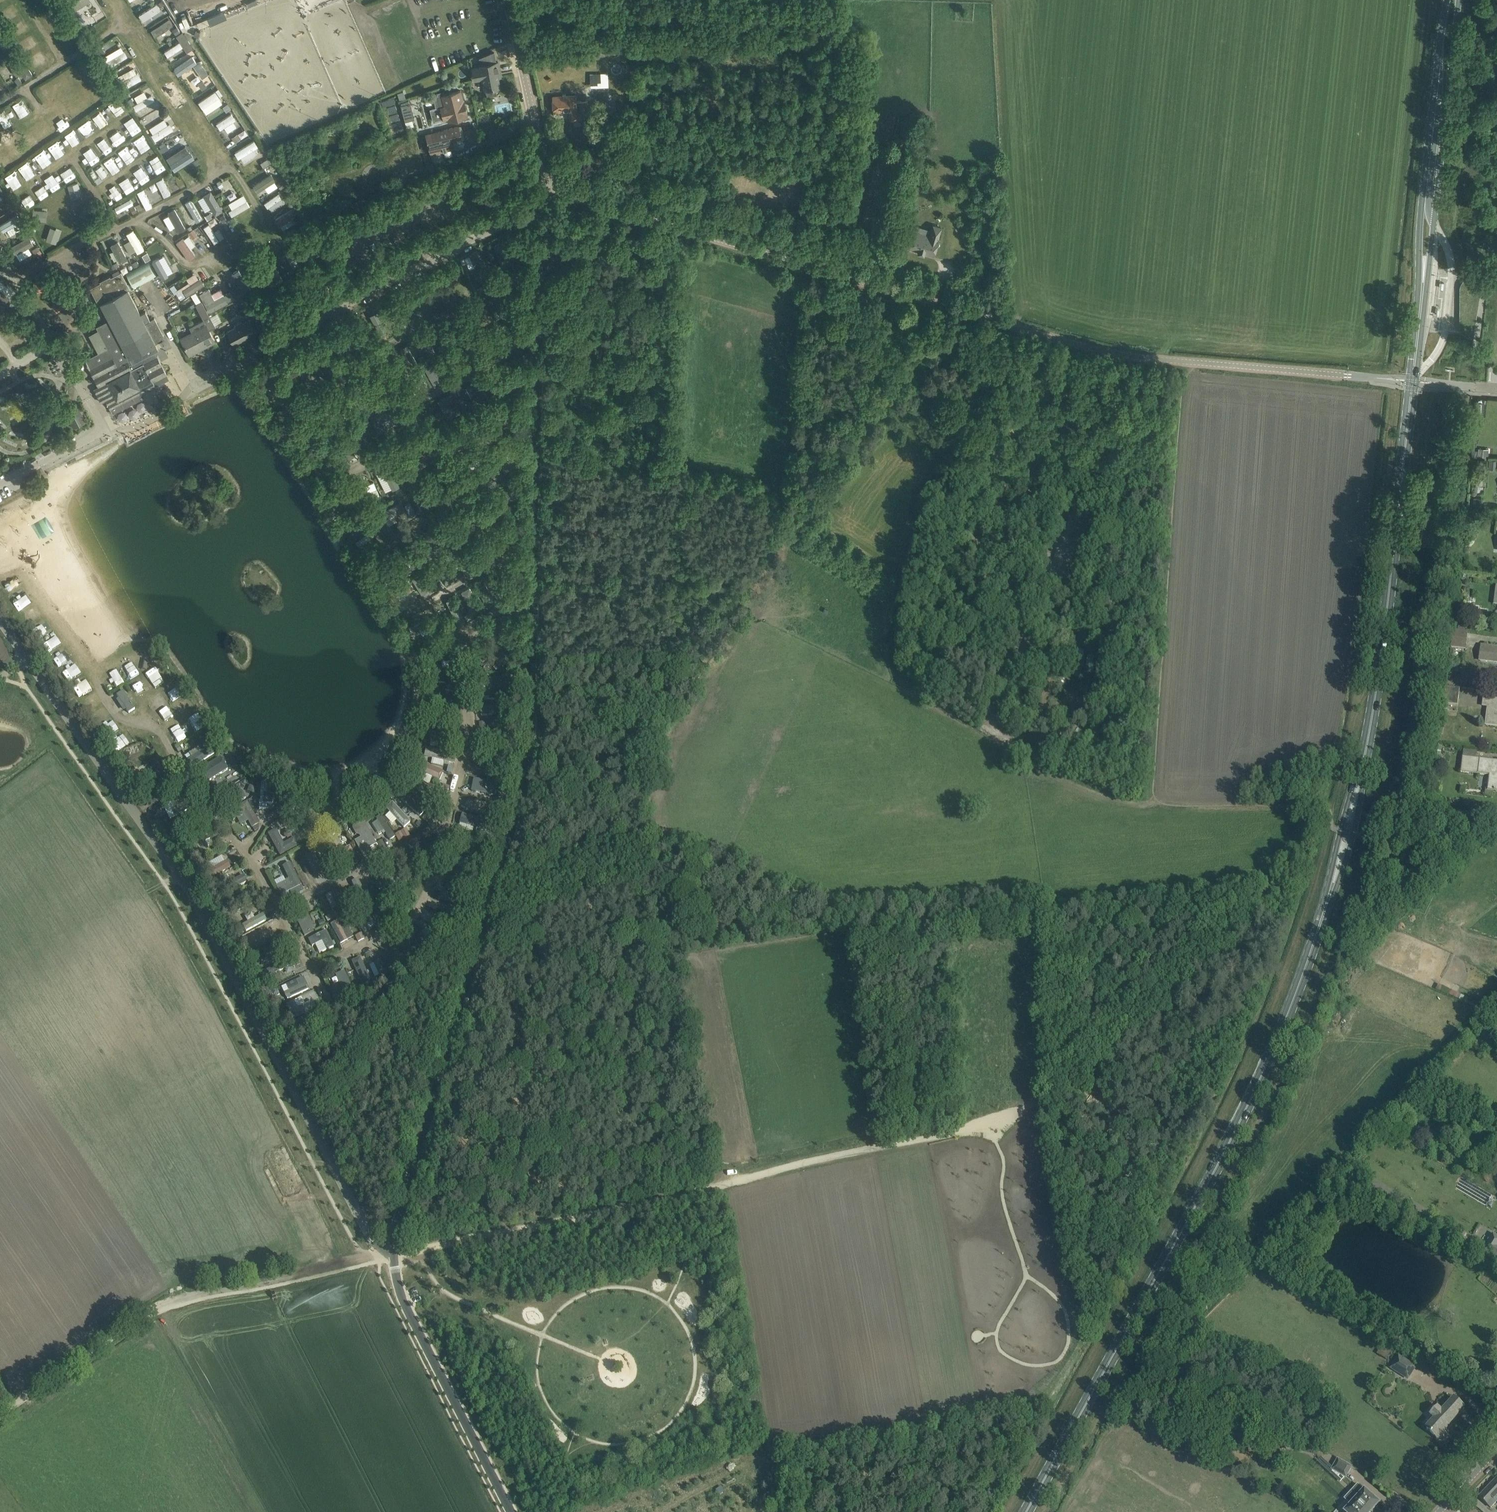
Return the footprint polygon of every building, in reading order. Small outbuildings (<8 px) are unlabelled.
[(78,10),(91,1),(90,0),(74,0),(72,2),(78,10)] [(175,23),(180,21),(176,11),(170,13),(175,23)] [(19,13),(9,19),(13,25),(23,19),(19,13)] [(154,35),(172,24),(168,17),(150,28),(154,35)] [(607,27),(606,35),(619,36),(619,27),(607,27)] [(164,51),(167,56),(175,52),(172,46),(164,51)] [(112,57),(109,53),(103,57),(109,67),(127,56),(123,50),(112,57)] [(480,66),(472,68),(474,80),(483,78),(485,89),(486,89),(488,95),(496,93),(495,87),(500,86),(498,77),(501,76),(499,70),(498,61),(496,61),(494,51),(479,58),(480,64),(480,66)] [(178,75),(196,62),(191,55),(173,68),(178,75)] [(21,81),(33,72),(23,59),(11,68),(21,81)] [(126,87),(141,79),(137,72),(122,80),(126,87)] [(55,79),(60,87),(68,82),(63,74),(55,79)] [(596,88),(608,87),(608,77),(601,77),(601,75),(596,76),(596,88)] [(47,85),(38,89),(42,98),(51,94),(47,85)] [(210,102),(214,108),(222,102),(214,90),(197,101),(201,108),(210,102)] [(463,100),(461,90),(442,95),(444,104),(441,105),(441,106),(430,108),(433,121),(440,119),(441,122),(467,115),(466,112),(467,112),(464,100),(463,100)] [(403,91),(397,93),(399,99),(405,97),(403,91)] [(151,93),(132,104),(136,110),(155,100),(151,93)] [(576,95),(553,96),(553,111),(569,111),(570,120),(583,120),(583,110),(587,110),(587,101),(576,101),(576,95)] [(414,118),(410,102),(401,104),(405,120),(414,118)] [(80,104),(72,109),(77,117),(85,112),(80,104)] [(95,115),(100,122),(112,114),(107,107),(95,115)] [(229,113),(216,122),(227,140),(224,142),(228,147),(248,134),(242,125),(239,127),(229,113)] [(58,131),(66,126),(61,117),(52,123),(58,131)] [(87,119),(79,126),(85,134),(93,127),(87,119)] [(154,142),(174,130),(169,122),(150,134),(154,142)] [(459,126),(426,134),(431,153),(444,150),(451,148),(454,148),(452,141),(462,139),(459,126)] [(69,145),(79,142),(75,131),(65,134),(69,145)] [(37,146),(45,141),(39,133),(32,138),(37,146)] [(110,135),(101,141),(107,151),(116,145),(110,135)] [(253,139),(233,152),(237,159),(258,146),(253,139)] [(165,154),(170,169),(193,161),(188,146),(165,154)] [(18,160),(25,155),(19,147),(12,153),(18,160)] [(93,148),(85,154),(91,162),(99,156),(93,148)] [(250,155),(243,158),(246,164),(253,160),(250,155)] [(260,162),(263,167),(271,163),(268,157),(260,162)] [(253,184),(258,191),(275,180),(271,173),(253,184)] [(225,190),(235,185),(229,175),(220,180),(225,190)] [(163,177),(155,180),(162,197),(170,194),(163,177)] [(67,184),(71,198),(82,195),(78,181),(67,184)] [(229,200),(236,195),(233,190),(226,194),(229,200)] [(278,192),(263,201),(270,211),(285,201),(278,192)] [(250,206),(247,199),(243,200),(241,196),(226,203),(232,215),(250,206)] [(116,212),(134,203),(130,197),(113,206),(116,212)] [(195,222),(202,218),(190,197),(183,201),(195,222)] [(163,216),(172,234),(184,228),(173,207),(166,211),(167,214),(163,216)] [(33,208),(32,219),(44,220),(46,210),(33,208)] [(225,213),(214,215),(216,224),(227,221),(225,213)] [(11,235),(21,227),(14,219),(4,228),(11,235)] [(223,238),(218,228),(213,230),(208,223),(203,226),(213,243),(223,238)] [(924,252),(934,255),(939,238),(938,238),(941,227),(933,224),(930,232),(927,231),(923,233),(913,230),(911,239),(908,240),(907,243),(909,245),(908,247),(918,250),(917,251),(924,253),(924,252)] [(129,241),(124,243),(130,255),(143,249),(133,228),(125,232),(129,241)] [(48,229),(46,243),(57,244),(58,230),(48,229)] [(188,246),(200,238),(193,229),(174,241),(186,259),(194,254),(188,246)] [(11,244),(18,261),(40,250),(32,234),(11,244)] [(119,262),(127,258),(118,240),(110,244),(119,262)] [(167,272),(171,270),(166,258),(160,260),(159,257),(153,260),(161,278),(168,275),(167,272)] [(148,261),(126,273),(134,287),(156,275),(148,261)] [(270,279),(278,276),(273,261),(264,264),(270,279)] [(156,339),(164,335),(155,317),(150,319),(146,310),(140,313),(128,289),(130,288),(121,272),(120,272),(119,269),(112,273),(113,276),(111,277),(110,276),(100,281),(101,282),(90,288),(99,304),(101,303),(109,320),(96,326),(98,330),(89,334),(98,352),(85,359),(99,386),(94,388),(101,402),(106,400),(112,412),(143,396),(141,393),(169,378),(155,351),(158,350),(155,343),(158,342),(156,339)] [(249,298),(254,296),(239,269),(232,274),(239,285),(236,287),(235,285),(230,288),(235,296),(241,292),(240,291),(242,289),(244,293),(245,292),(249,298)] [(179,300),(204,284),(195,271),(170,286),(179,300)] [(31,281),(31,291),(46,290),(46,280),(31,281)] [(209,288),(199,293),(209,312),(228,302),(227,301),(233,298),(230,292),(224,295),(221,288),(211,293),(209,288)] [(163,307),(178,299),(175,294),(160,302),(163,307)] [(196,304),(203,318),(209,315),(202,301),(196,304)] [(259,321),(255,315),(253,311),(247,314),(249,318),(227,330),(234,345),(257,332),(253,325),(259,321)] [(215,341),(210,332),(207,325),(203,319),(189,327),(192,332),(181,338),(184,344),(188,353),(201,346),(202,348),(215,341)] [(423,366),(434,387),(445,382),(434,360),(423,366)] [(885,428),(896,416),(892,412),(881,424),(885,428)] [(339,441),(347,457),(355,453),(347,437),(339,441)] [(1478,450),(1477,457),(1487,459),(1488,451),(1483,450),(1478,450)] [(377,471),(385,491),(398,486),(390,465),(377,471)] [(384,581),(388,587),(404,577),(397,564),(390,568),(394,575),(384,581)] [(447,582),(453,579),(446,565),(440,568),(447,582)] [(1106,587),(1104,592),(1112,596),(1114,590),(1106,587)] [(19,611),(28,606),(22,597),(14,602),(19,611)] [(34,609),(24,614),(29,624),(39,619),(34,609)] [(1465,648),(1467,631),(1468,627),(1461,625),(1461,623),(1458,623),(1458,630),(1454,630),(1452,647),(1465,648)] [(1481,646),(1480,660),(1496,662),(1496,648),(1481,646)] [(55,664),(68,654),(63,648),(50,658),(55,664)] [(509,669),(514,663),(500,650),(492,659),(500,667),(503,663),(509,669)] [(133,678),(140,674),(133,662),(126,665),(133,678)] [(78,666),(63,673),(67,681),(82,674),(78,666)] [(110,677),(115,687),(125,683),(121,673),(110,677)] [(129,682),(133,692),(143,688),(139,678),(129,682)] [(1458,706),(1460,689),(1446,687),(1444,704),(1458,706)] [(114,695),(125,714),(135,709),(124,689),(114,695)] [(1491,697),(1484,696),(1482,706),(1487,707),(1485,724),(1496,726),(1496,698),(1491,697)] [(149,703),(155,712),(165,706),(159,697),(149,703)] [(989,717),(995,705),(987,701),(981,713),(989,717)] [(505,705),(481,707),(482,715),(496,714),(496,721),(506,720),(505,705)] [(431,732),(430,740),(443,742),(442,750),(452,751),(453,734),(431,732)] [(185,755),(193,766),(207,757),(199,746),(185,755)] [(1463,757),(1461,772),(1491,775),(1489,789),(1486,788),(1485,795),(1492,796),(1493,790),(1495,790),(1494,791),(1496,791),(1496,761),(1476,758),(1477,751),(1464,750),(1463,757)] [(172,766),(159,752),(153,758),(166,772),(172,766)] [(502,758),(477,754),(475,763),(488,765),(487,772),(500,774),(502,758)] [(418,764),(415,770),(422,773),(419,779),(439,787),(444,774),(418,764)] [(155,785),(152,780),(145,783),(138,767),(131,770),(141,790),(155,785)] [(1055,768),(1053,772),(1076,781),(1078,776),(1055,768)] [(473,779),(472,791),(482,791),(482,779),(473,779)] [(266,809),(267,788),(259,788),(258,808),(266,809)] [(225,799),(229,807),(246,799),(242,791),(225,799)] [(400,801),(409,813),(419,806),(410,793),(400,801)] [(466,795),(464,803),(476,806),(474,814),(481,816),(485,800),(466,795)] [(245,816),(252,829),(260,825),(248,801),(232,809),(237,820),(245,816)] [(393,824),(397,821),(403,828),(411,821),(392,801),(385,808),(389,812),(385,816),(393,824)] [(458,828),(475,834),(480,819),(463,813),(458,828)] [(372,821),(381,840),(392,835),(383,816),(372,821)] [(354,829),(358,836),(356,839),(356,842),(365,859),(373,855),(370,849),(377,845),(366,823),(364,824),(362,823),(355,827),(354,829)] [(280,856),(298,845),(293,837),(283,842),(275,829),(267,834),(280,856)] [(407,829),(396,833),(398,840),(409,836),(407,829)] [(188,841),(196,857),(204,853),(199,844),(211,839),(208,831),(188,841)] [(475,847),(477,841),(456,835),(454,841),(475,847)] [(336,840),(328,844),(338,863),(355,854),(351,846),(342,851),(336,840)] [(314,852),(306,856),(316,875),(332,867),(328,859),(320,863),(314,852)] [(209,880),(231,868),(226,860),(205,872),(209,880)] [(278,884),(283,898),(302,891),(291,862),(282,865),(288,880),(278,884)] [(354,908),(369,902),(359,878),(344,884),(354,908)] [(242,908),(258,900),(250,886),(234,894),(242,908)] [(325,896),(332,909),(339,905),(332,892),(325,896)] [(292,911),(303,935),(315,930),(303,906),(292,911)] [(244,917),(246,922),(241,925),(243,931),(266,922),(262,910),(244,917)] [(357,913),(361,931),(374,928),(369,910),(357,913)] [(330,924),(339,944),(354,937),(344,917),(330,924)] [(275,927),(252,934),(256,947),(279,939),(275,927)] [(327,931),(309,940),(313,947),(323,942),(328,951),(335,947),(327,931)] [(359,941),(365,937),(362,932),(355,936),(359,941)] [(382,978),(396,972),(389,956),(375,963),(382,978)] [(362,984),(371,980),(361,957),(351,961),(362,984)] [(289,992),(291,996),(310,989),(308,982),(297,985),(295,979),(279,985),(282,994),(289,992)] [(1439,984),(1437,989),(1448,994),(1450,990),(1439,984)] [(1456,992),(1454,997),(1463,1001),(1465,996),(1456,992)] [(295,1001),(279,1005),(281,1015),(298,1011),(295,1001)] [(1482,1251),(1496,1260),(1496,1236),(1492,1234),(1483,1249),(1482,1251)] [(1400,1340),(1389,1339),(1389,1346),(1399,1347),(1400,1340)] [(1409,1380),(1417,1367),(1399,1355),(1390,1369),(1409,1380)] [(1427,1429),(1438,1440),(1439,1438),(1441,1439),(1444,1439),(1447,1436),(1447,1432),(1446,1431),(1447,1430),(1444,1427),(1457,1413),(1459,1414),(1464,1408),(1454,1399),(1443,1412),(1438,1407),(1430,1416),(1435,1420),(1427,1429)] [(1241,1431),(1242,1420),(1228,1419),(1227,1430),(1241,1431)] [(1352,1467),(1337,1459),(1331,1469),(1346,1478),(1352,1467)] [(1496,1480),(1479,1497),(1491,1508),(1496,1501),(1496,1482),(1496,1480)] [(1345,1500),(1350,1505),(1343,1511),(1373,1511),(1380,1504),(1365,1490),(1364,1491),(1358,1485),(1345,1500)] [(856,1500),(853,1503),(861,1511),(868,1511),(856,1500)]
